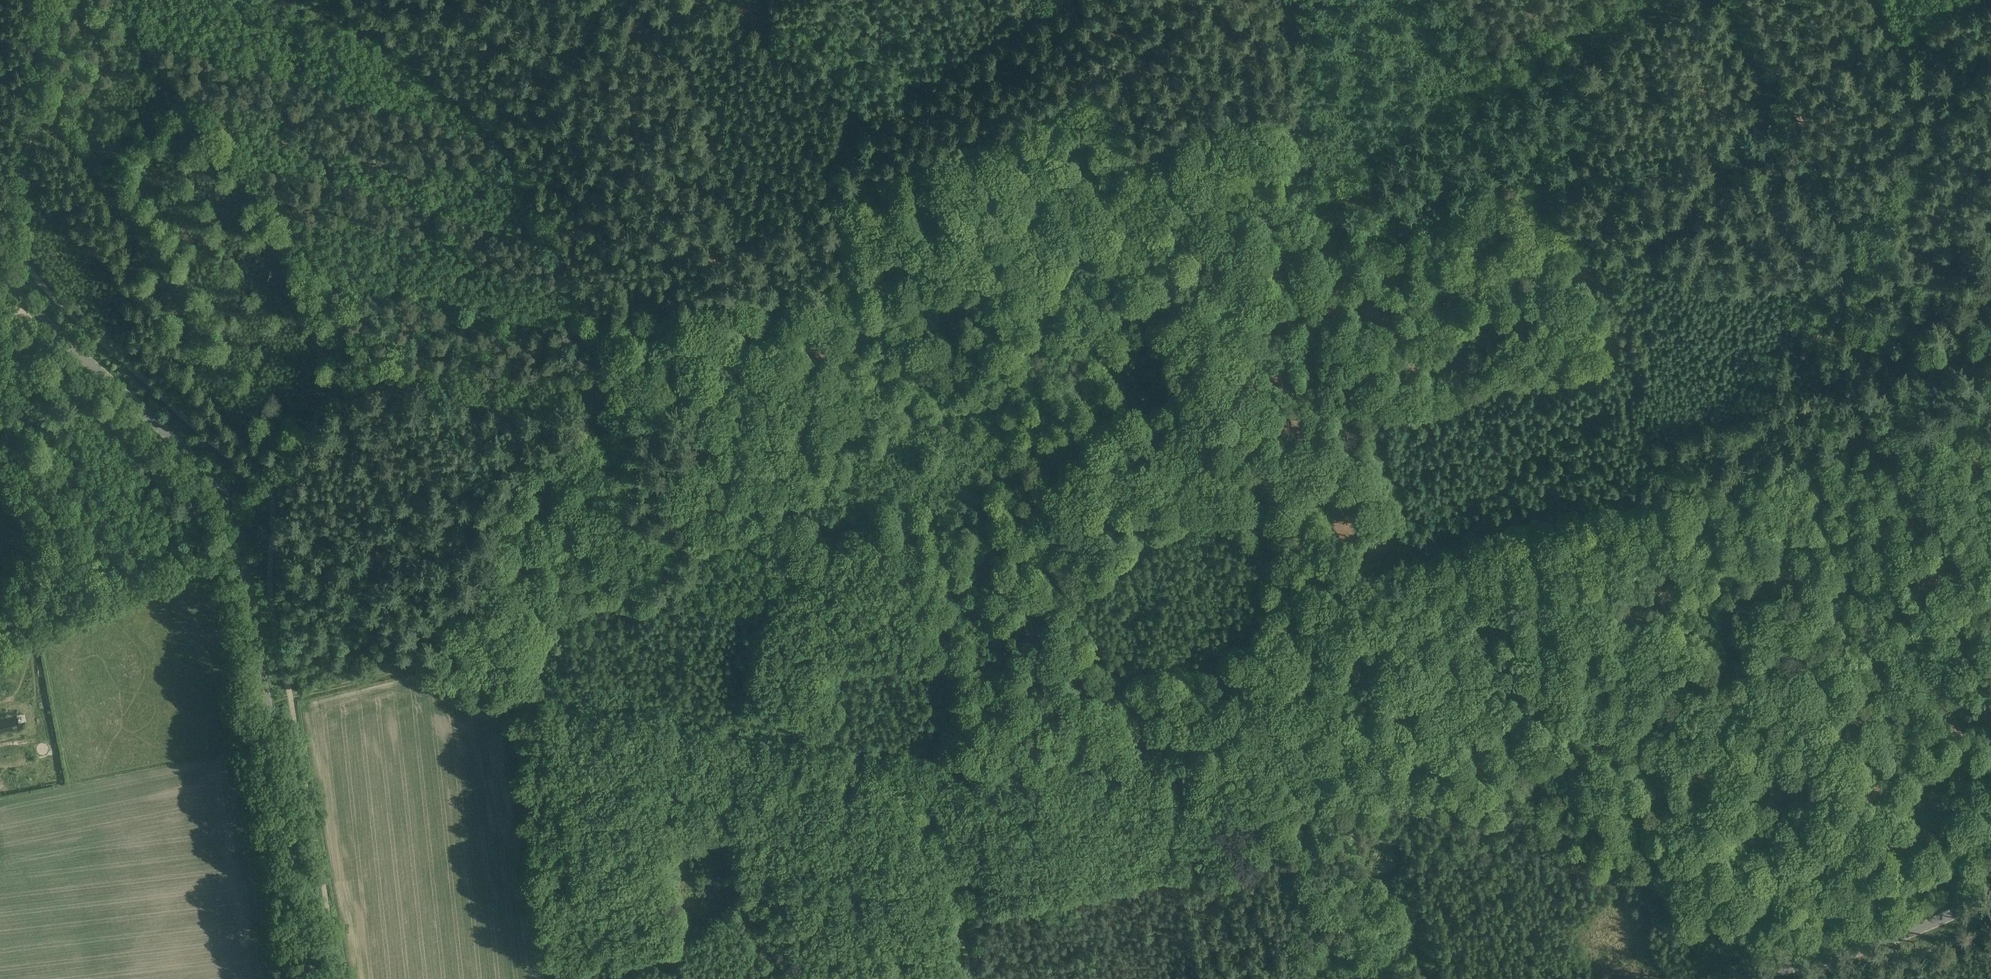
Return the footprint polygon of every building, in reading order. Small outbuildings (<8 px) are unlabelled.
[(40,670),(35,671),(38,698),(44,697),(40,670)]
